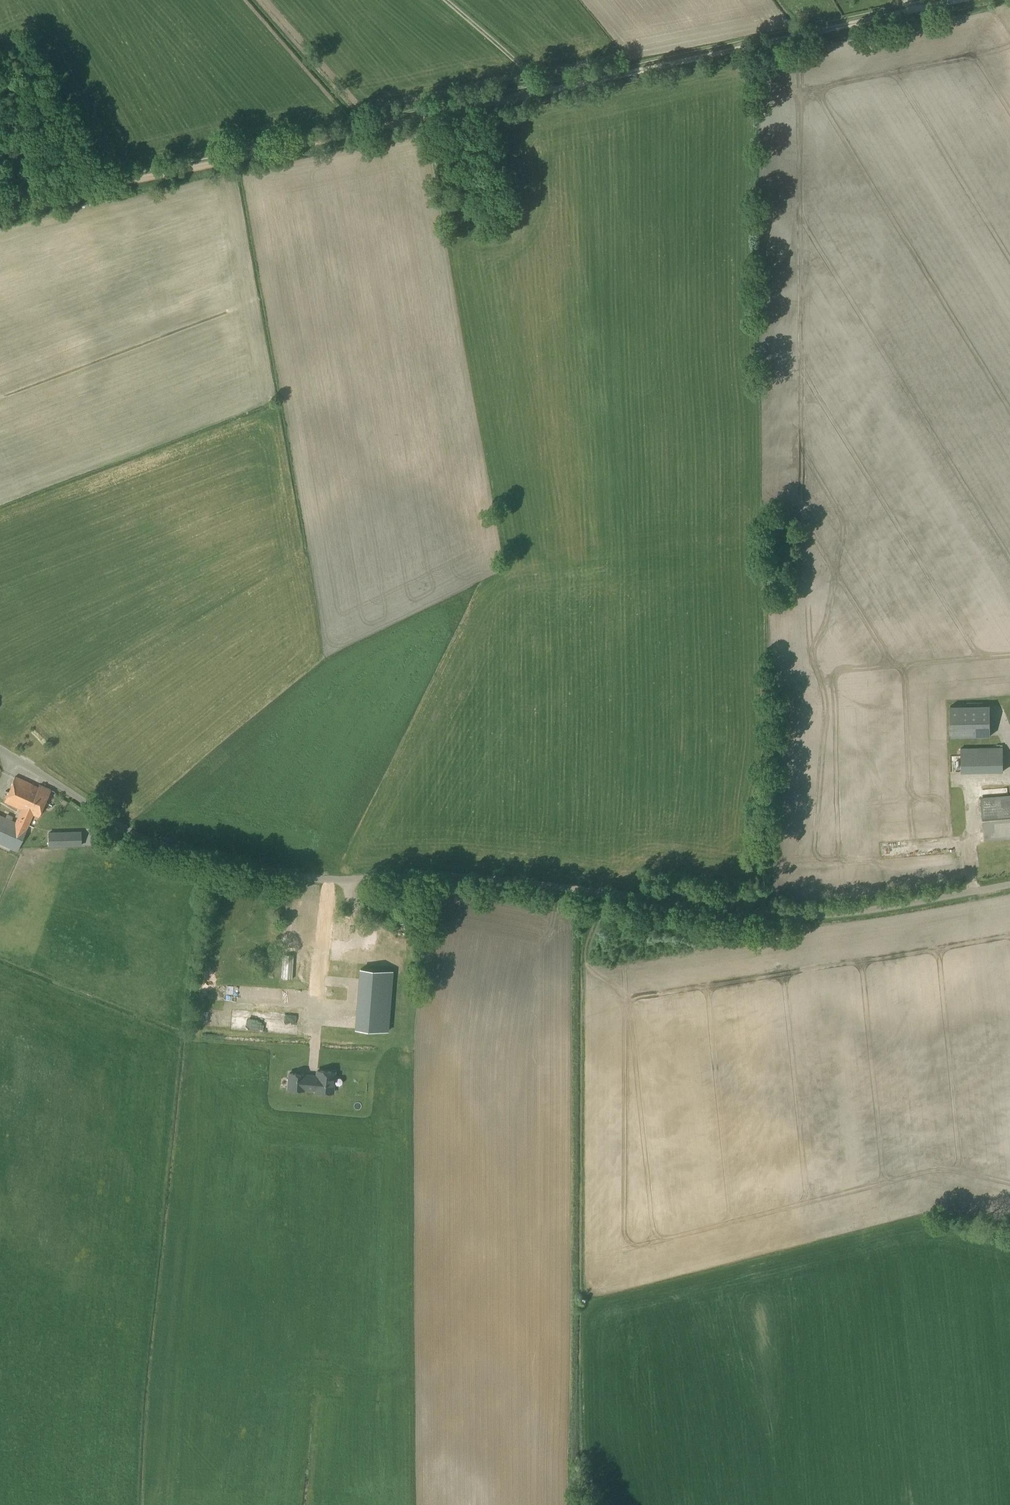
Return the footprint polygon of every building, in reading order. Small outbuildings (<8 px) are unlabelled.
[(38,727),(62,707),(58,702),(34,722),(38,727)] [(950,736),(960,736),(990,736),(990,706),(949,706),(950,736)] [(961,772),(1003,771),(1003,747),(961,748),(961,772)] [(18,848),(33,815),(38,817),(51,790),(40,785),(39,787),(15,776),(4,801),(21,810),(16,822),(0,815),(0,844),(17,851),(18,848)] [(1009,838),(1009,796),(981,798),(985,840),(1009,838)] [(72,833),(72,846),(84,845),(84,832),(72,833)] [(52,846),(60,846),(60,833),(52,833),(52,846)] [(332,940),(353,939),(352,917),(334,918),(334,925),(331,925),(332,940)] [(292,980),(294,955),(283,954),(283,960),(278,960),(277,971),(282,971),(282,979),(292,980)] [(359,968),(354,1028),(388,1031),(392,971),(359,968)] [(288,1022),(257,1021),(257,1032),(287,1033),(288,1022)] [(289,1073),(288,1089),(303,1090),(303,1088),(316,1089),(316,1092),(333,1093),(334,1072),(317,1070),(317,1077),(314,1077),(314,1076),(310,1076),(304,1076),(304,1074),(289,1073)]
